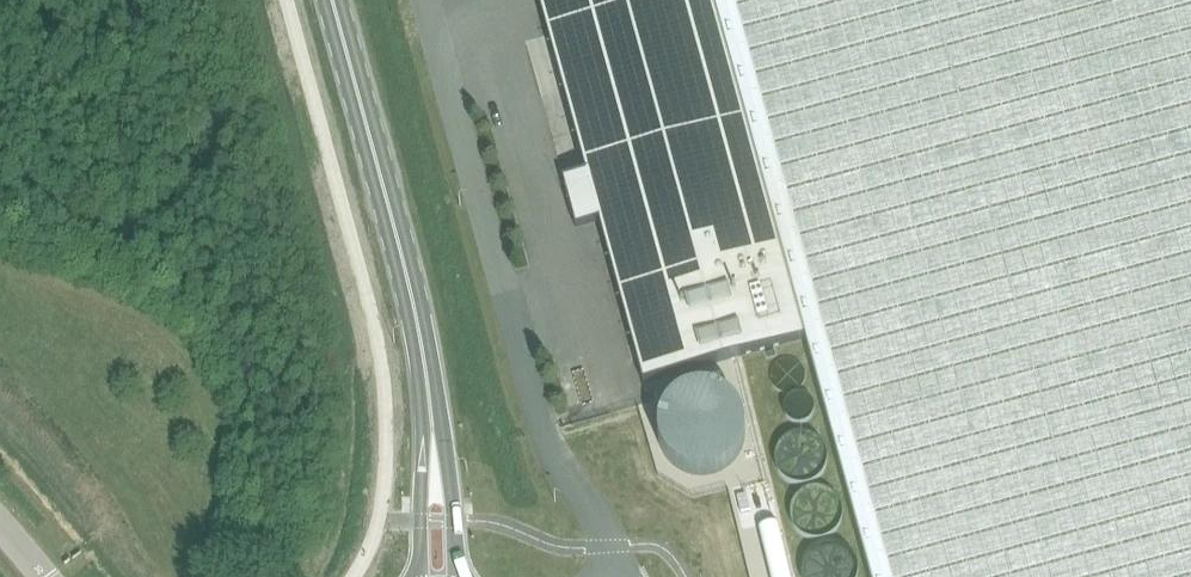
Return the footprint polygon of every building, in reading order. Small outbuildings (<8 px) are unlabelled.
[(585,173),(562,180),(575,228),(598,221),(642,383),(805,339),(870,576),(1190,576),(1190,0),(538,0),(585,173)] [(789,359),(782,360),(776,363),(772,368),(770,375),(771,382),(774,388),(780,392),(786,394),(793,393),(799,389),(803,384),(805,377),(804,371),(800,365),(795,361),(789,359)] [(744,436),(745,432),(744,428),(744,423),(743,419),(741,415),(739,411),(737,408),(735,404),(732,401),(729,398),(725,395),(721,393),(718,391),(714,390),(709,389),(705,388),(701,388),(696,388),(692,389),(688,390),(684,391),(680,393),(676,395),(673,398),(670,401),(667,404),(664,408),(662,411),(660,415),(659,419),(658,423),(657,428),(657,432),(657,436),(658,441),(659,445),(660,449),(662,453),(664,456),(667,460),(670,463),(673,466),(676,468),(680,471),(684,472),(688,474),(692,475),(696,476),(701,476),(705,476),(709,475),(714,474),(718,472),(721,471),(725,468),(729,466),(732,463),(735,460),(737,456),(739,453),(741,449),(743,445),(744,441),(744,436)] [(801,394),(795,394),(789,397),(785,401),(783,407),(784,413),(786,418),(790,422),(796,424),(802,424),(808,421),(812,415),(813,409),(812,402),(807,397),(801,394)] [(825,462),(825,459),(825,457),(825,454),(824,452),(824,450),(822,447),(821,445),(820,443),(818,441),(816,440),(814,438),(812,437),(810,436),(808,435),(805,435),(800,434),(798,434),(795,435),(793,435),(791,436),(788,437),(786,438),(784,440),(782,441),(781,443),(779,445),(778,447),(777,450),(776,452),(775,454),(775,457),(775,459),(775,462),(775,464),(776,467),(777,469),(778,471),(779,473),(781,475),(782,477),(784,479),(786,480),(788,482),(791,483),(793,484),(795,484),(800,485),(803,485),(805,484),(808,484),(810,483),(812,482),(814,480),(816,479),(818,477),(820,475),(821,473),(822,471),(824,469),(824,467),(825,464),(825,462)] [(840,517),(840,514),(840,512),(840,509),(839,507),(838,505),(837,502),(836,500),(835,498),(833,496),(831,495),(829,493),(825,491),(822,490),(820,489),(817,489),(815,489),(813,489),(810,489),(808,490),(805,491),(803,492),(801,493),(799,495),(797,496),(795,498),(794,500),(793,502),(792,505),(791,507),(790,509),(790,512),(790,514),(790,517),(790,519),(791,522),(792,524),(793,526),(794,528),(795,530),(797,532),(799,534),(801,535),(803,537),(805,538),(808,538),(810,539),(813,539),(815,540),(817,539),(820,539),(822,538),(825,538),(827,537),(829,535),(831,534),(833,532),(835,530),(836,528),(837,526),(838,524),(839,522),(840,519),(840,517)] [(856,571),(856,569),(856,566),(855,563),(854,561),(853,558),(852,556),(850,554),(848,552),(846,550),(844,548),(842,547),(839,546),(837,545),(834,544),(831,544),(829,544),(826,544),(823,544),(821,545),(818,546),(816,547),(813,548),(811,550),(809,552),(807,554),(806,556),(804,558),(803,561),(802,563),(802,566),(801,569),(801,571),(801,574),(802,576),(856,576),(856,574),(856,571)]
